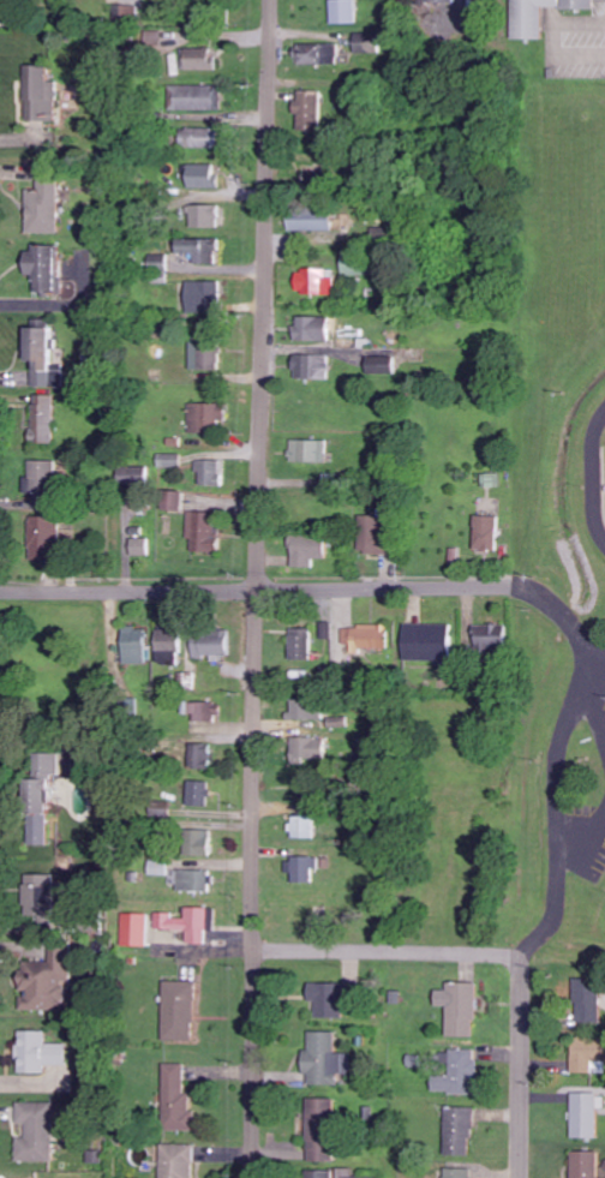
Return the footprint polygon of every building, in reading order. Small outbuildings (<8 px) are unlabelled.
[(332,24),(360,24),(359,0),(331,0),(332,24)] [(512,39),(543,39),(543,9),(594,9),(594,0),(512,0),(512,39)] [(123,22),(140,22),(139,5),(123,5),(123,22)] [(147,45),(162,46),(162,31),(147,31),(147,45)] [(378,53),(377,40),(355,41),(356,54),(378,53)] [(299,65),(338,64),(338,44),(299,44),(299,65)] [(185,69),(215,70),(216,49),(186,48),(185,69)] [(52,66),(32,66),(33,122),(53,122),(52,66)] [(170,110),(221,111),(221,86),(171,85),(170,110)] [(299,100),(294,100),(295,133),(321,132),(320,91),(299,91),(299,100)] [(218,148),(218,129),(181,128),(181,148),(218,148)] [(218,164),(188,164),(187,187),(217,188),(218,164)] [(61,182),(39,181),(39,191),(28,191),(27,233),(59,234),(61,182)] [(219,205),(190,206),(191,229),(219,228),(219,205)] [(331,230),(330,210),(288,211),(288,231),(331,230)] [(177,239),(176,254),(194,254),(194,265),(217,265),(218,240),(177,239)] [(60,250),(30,245),(25,278),(43,281),(42,288),(54,290),(60,250)] [(168,274),(169,255),(153,255),(153,274),(168,274)] [(334,294),(335,270),(296,269),(295,294),(334,294)] [(220,281),(187,280),(187,310),(220,311),(220,281)] [(294,318),(294,342),(332,341),(331,317),(294,318)] [(33,363),(33,387),(49,387),(49,319),(36,319),(36,327),(24,327),(24,363),(33,363)] [(191,370),(219,371),(220,344),(191,343),(191,370)] [(330,380),(331,356),(304,355),(303,379),(330,380)] [(393,358),(367,357),(366,374),(392,375),(393,358)] [(56,396),(33,395),(32,443),(55,443),(56,396)] [(222,404),(190,404),(190,429),(222,428),(222,404)] [(326,462),(327,440),(291,439),(291,461),(326,462)] [(181,467),(182,453),(160,453),(160,467),(181,467)] [(220,485),(221,460),(197,459),(197,473),(201,473),(201,485),(220,485)] [(31,494),(56,495),(57,460),(32,460),(31,494)] [(147,466),(119,466),(120,486),(148,485),(147,466)] [(502,486),(502,474),(487,473),(486,485),(502,486)] [(183,491),(165,489),(162,509),(181,511),(183,491)] [(187,539),(192,539),(191,550),(218,551),(219,513),(189,511),(187,539)] [(59,516),(32,515),(30,559),(58,560),(59,516)] [(496,550),(497,515),(474,515),(473,549),(496,550)] [(359,553),(384,553),(385,517),(360,516),(359,553)] [(313,567),(313,558),(326,558),(325,534),(290,535),(291,568),(313,567)] [(148,538),(131,538),(131,555),(148,554),(148,538)] [(403,660),(449,661),(450,624),(404,623),(403,660)] [(506,624),(476,623),(475,646),(505,647),(506,624)] [(387,649),(387,625),(343,625),(343,644),(351,644),(351,649),(387,649)] [(145,664),(145,627),(123,627),(122,664),(145,664)] [(311,628),(290,628),(289,659),(310,660),(311,628)] [(178,629),(156,630),(157,664),(179,663),(178,629)] [(231,654),(231,629),(192,630),(193,658),(212,657),(212,664),(224,664),(223,654),(231,654)] [(194,714),(194,721),(217,722),(217,702),(184,701),(184,713),(194,714)] [(309,702),(289,701),(288,719),(309,720),(309,702)] [(323,738),(291,736),(290,763),(322,765),(323,738)] [(210,744),(190,744),(190,768),(209,768),(210,744)] [(48,845),(48,775),(61,775),(61,753),(34,753),(34,778),(27,778),(26,845),(48,845)] [(188,805),(208,806),(209,780),(188,780),(188,805)] [(290,839),(315,838),(315,815),(290,816),(290,839)] [(209,830),(185,829),(184,855),(208,855),(209,830)] [(292,882),(311,882),(311,869),(320,869),(320,857),(285,857),(285,873),(292,873),(292,882)] [(208,870),(170,870),(170,889),(208,890),(208,870)] [(24,915),(42,915),(42,925),(58,925),(58,875),(24,875),(24,915)] [(186,942),(205,943),(206,908),(185,907),(185,918),(172,918),(173,913),(155,912),(154,929),(186,930),(186,942)] [(147,946),(148,914),(123,913),(122,946),(147,946)] [(72,988),(69,945),(49,947),(50,961),(18,963),(20,992),(26,991),(27,1008),(61,1006),(59,989),(72,988)] [(599,978),(574,979),(575,1023),(600,1022),(599,978)] [(162,1040),(193,1040),(194,981),(163,980),(162,1040)] [(316,1001),(317,1018),(345,1017),(344,981),(309,982),(309,1001),(316,1001)] [(447,1006),(446,1036),(475,1036),(476,983),(447,982),(447,990),(435,990),(435,1006),(447,1006)] [(67,1066),(68,1044),(47,1043),(48,1031),(19,1030),(18,1072),(47,1073),(47,1065),(67,1066)] [(340,1085),(340,1070),(352,1070),(352,1054),(336,1054),(336,1032),(310,1031),(310,1049),(304,1049),(304,1075),(309,1075),(309,1084),(340,1085)] [(604,1073),(604,1039),(573,1038),(572,1072),(604,1073)] [(431,1092),(475,1093),(476,1050),(441,1049),(441,1064),(449,1064),(449,1075),(432,1075),(431,1092)] [(192,1092),(185,1092),(185,1064),(165,1063),(164,1129),(192,1130),(192,1092)] [(572,1137),(598,1138),(599,1093),(573,1092),(572,1137)] [(335,1161),(334,1098),(308,1098),(309,1161),(335,1161)] [(18,1160),(55,1160),(55,1102),(19,1102),(19,1123),(28,1123),(28,1137),(18,1137),(18,1160)] [(445,1155),(472,1155),(472,1107),(445,1107),(445,1155)] [(163,1144),(162,1177),(194,1177),(195,1144),(163,1144)] [(598,1177),(599,1151),(573,1151),(572,1177),(604,1177),(598,1177)] [(443,1168),(443,1177),(470,1177),(470,1169),(443,1168)] [(308,1177),(380,1177),(355,1176),(355,1170),(308,1169),(308,1177)]
